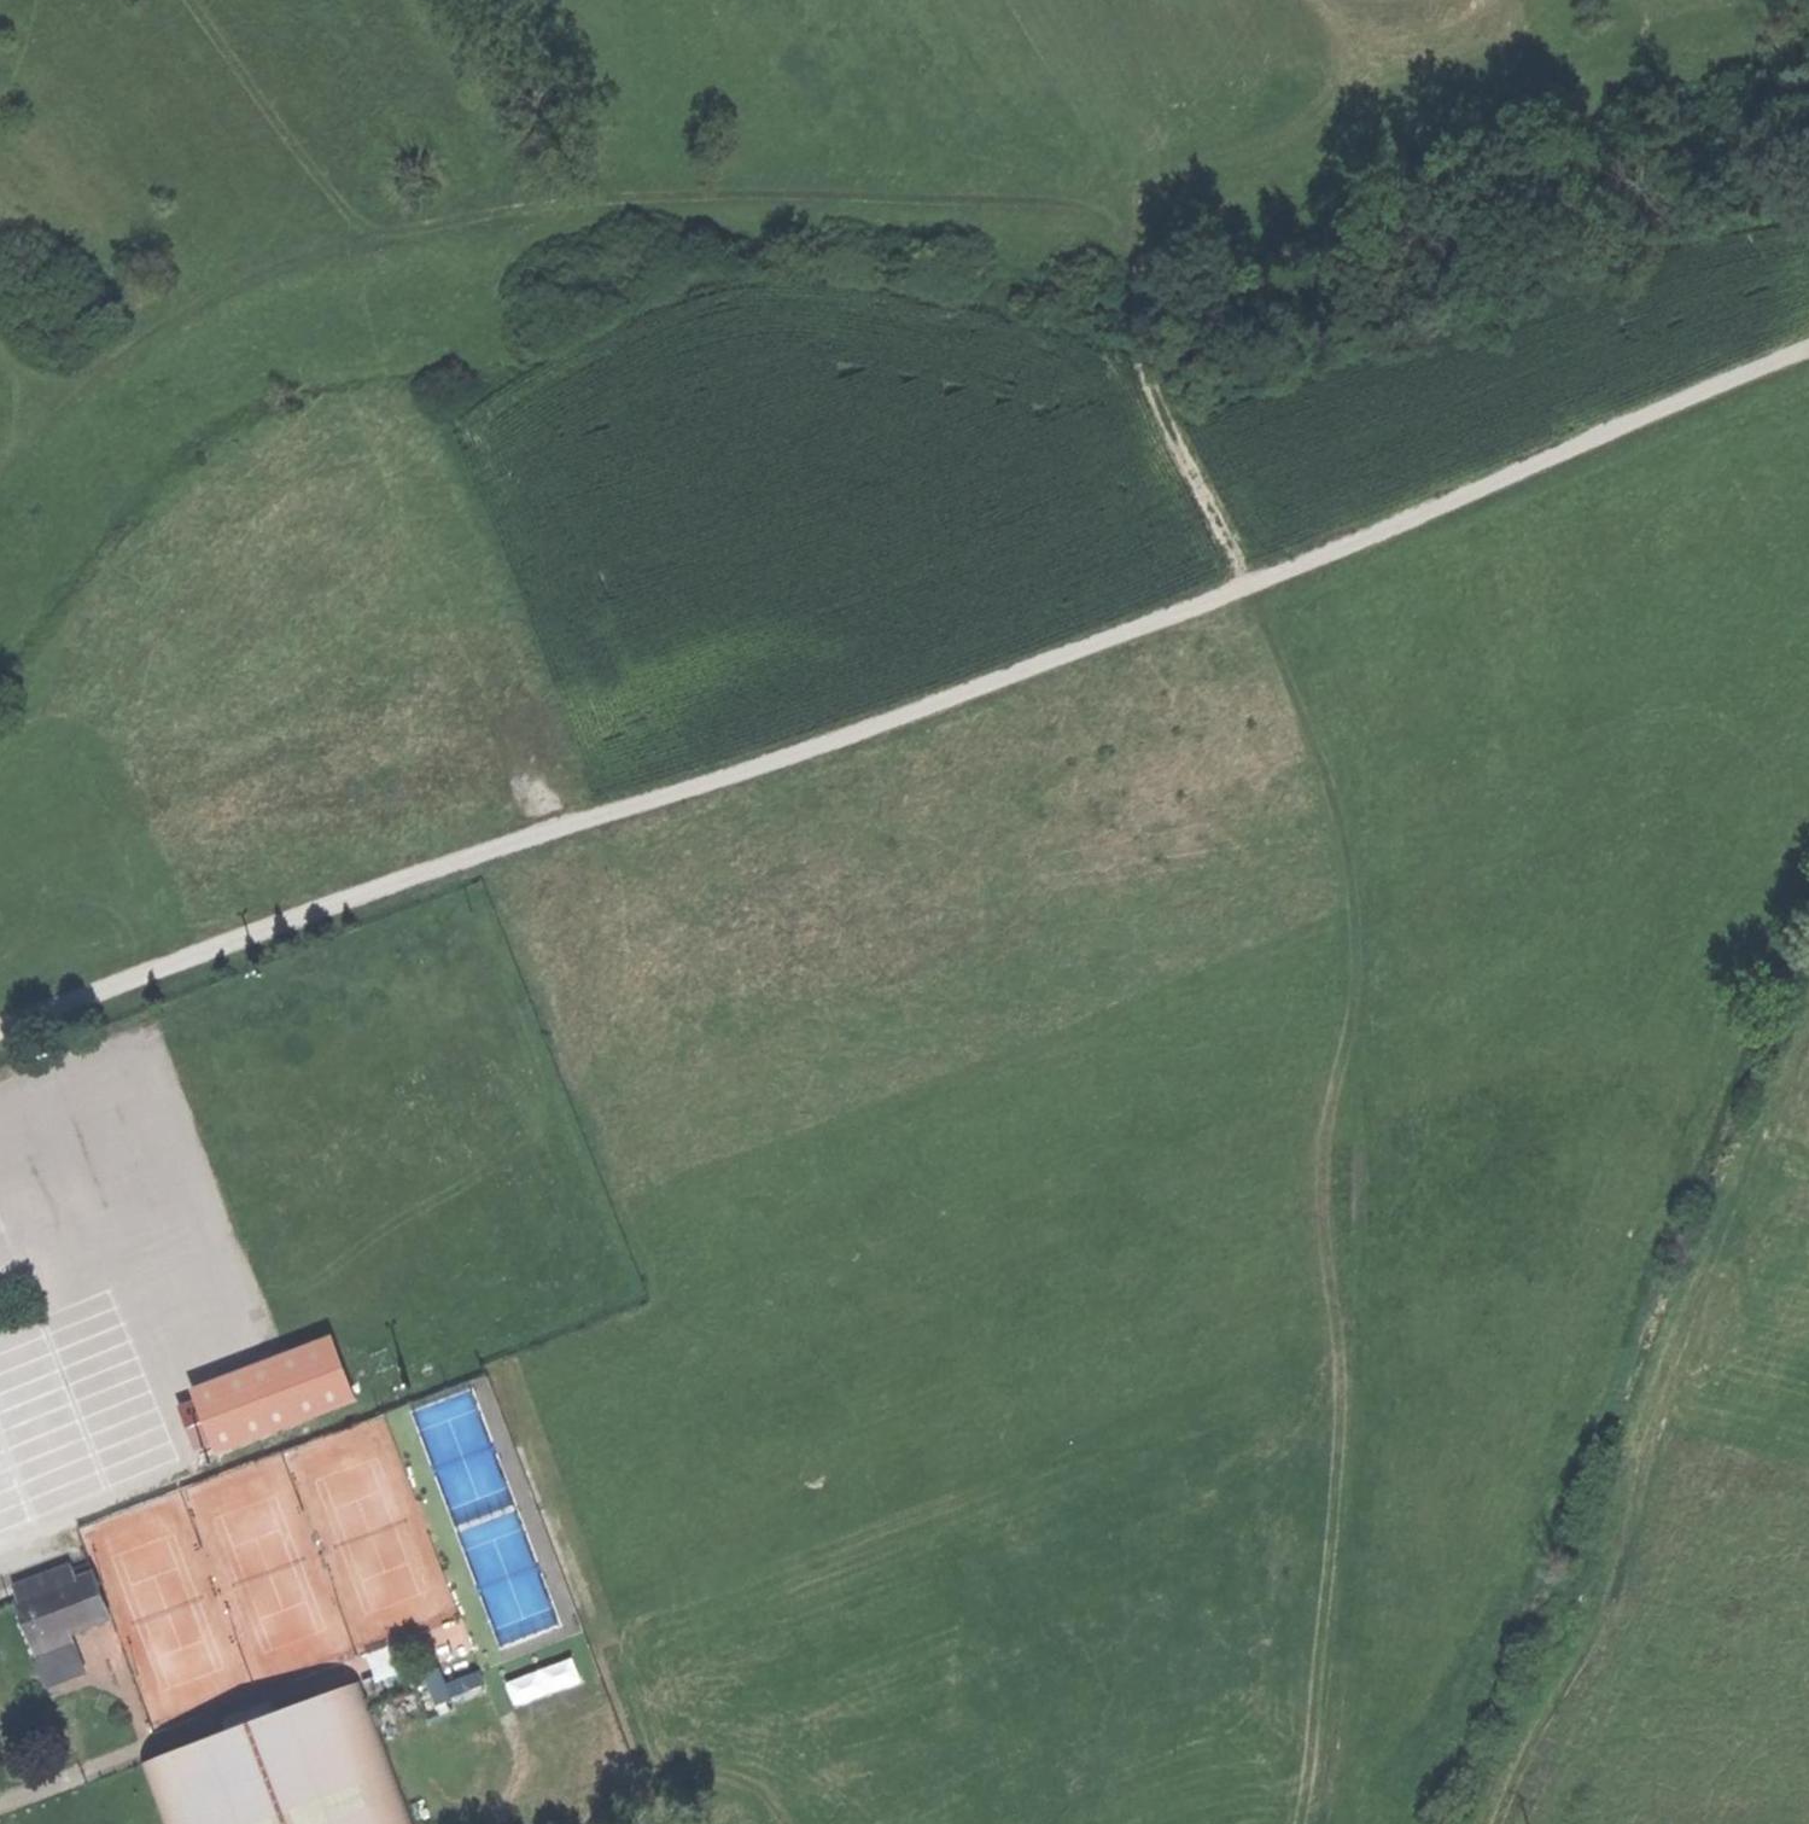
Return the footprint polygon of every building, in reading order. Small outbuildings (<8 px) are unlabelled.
[(338,1335),(190,1379),(195,1397),(180,1402),(194,1447),(212,1442),(214,1449),(359,1405),(338,1335)] [(16,1585),(23,1603),(82,1579),(75,1562),(16,1585)] [(23,1603),(19,1604),(36,1647),(72,1633),(99,1622),(82,1579),(23,1603)] [(86,1669),(72,1633),(36,1647),(51,1683),(86,1669)] [(541,1644),(486,1666),(499,1698),(522,1688),(519,1680),(550,1667),(541,1644)] [(399,1671),(386,1676),(392,1690),(404,1685),(399,1671)] [(379,1679),(364,1685),(369,1698),(384,1692),(379,1679)] [(167,1823),(417,1823),(369,1698),(364,1685),(145,1767),(167,1823)]
